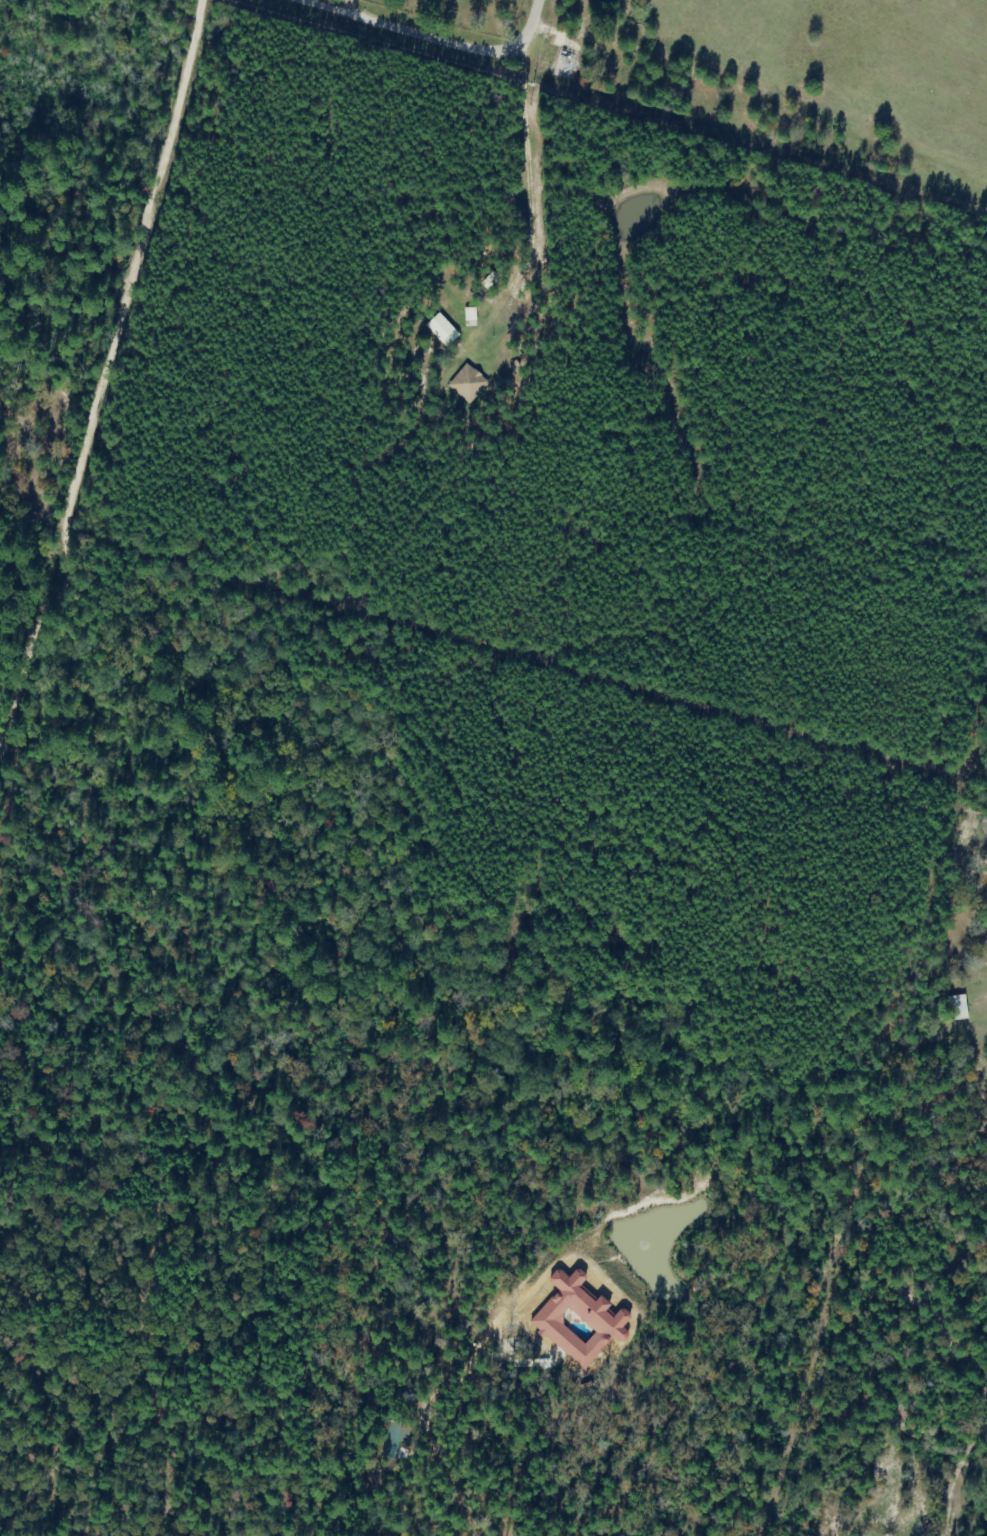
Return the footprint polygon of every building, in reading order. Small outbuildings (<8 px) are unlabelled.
[(475,320),(475,308),(464,308),(464,320),(475,320)] [(967,1018),(964,994),(946,996),(949,1021),(967,1018)]
